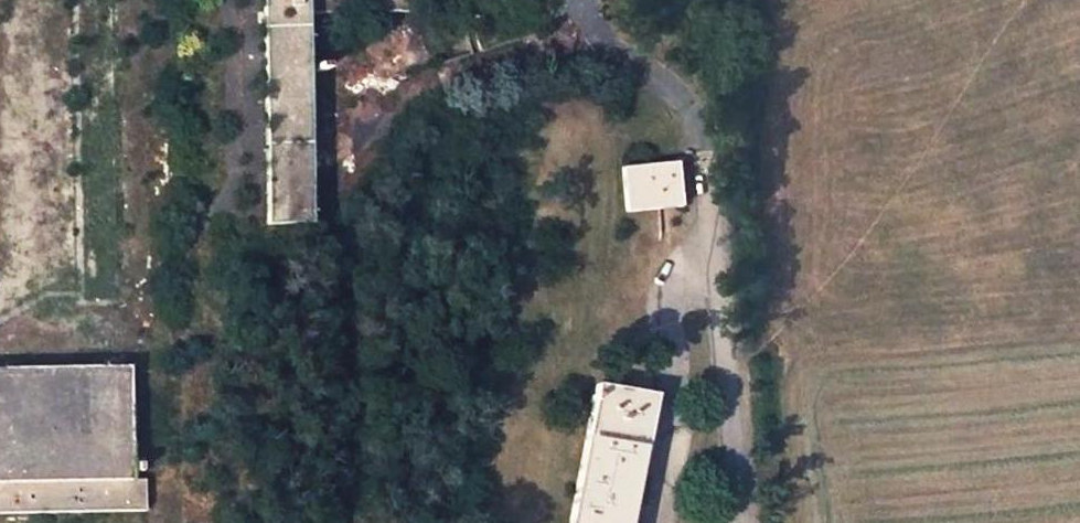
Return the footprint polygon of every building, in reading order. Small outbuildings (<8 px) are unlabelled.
[(266,227),(306,225),(302,14),(410,12),(410,0),(262,0),(266,227)] [(676,164),(621,169),(626,215),(680,210),(676,164)] [(144,513),(143,482),(128,482),(126,371),(0,374),(0,514),(144,513)] [(595,386),(569,522),(625,522),(650,397),(595,386)]
